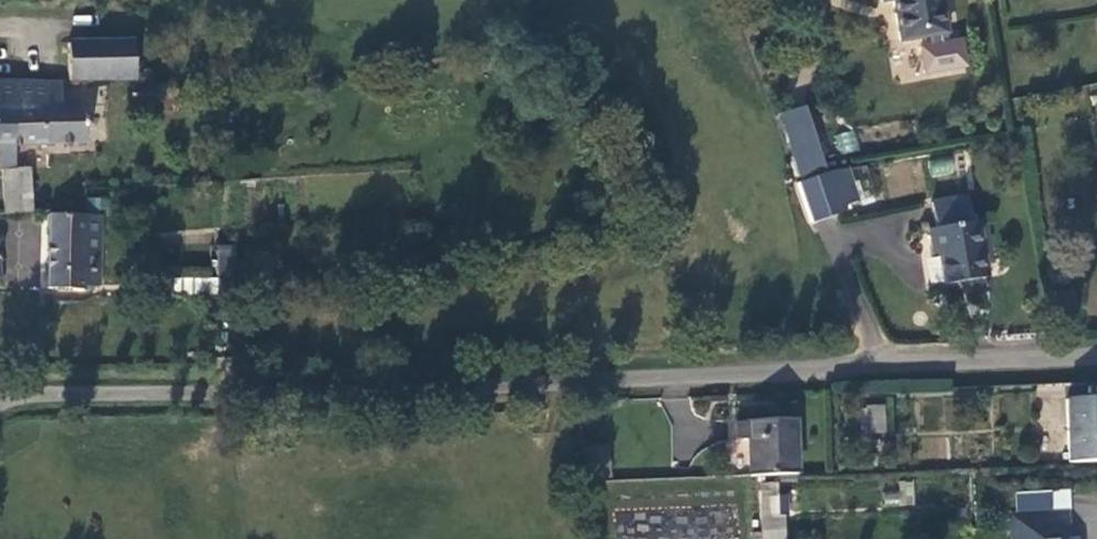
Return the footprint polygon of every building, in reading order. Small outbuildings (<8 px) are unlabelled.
[(935,0),(888,0),(894,40),(940,33),(935,0)] [(100,35),(100,18),(100,13),(60,15),(62,78),(127,75),(125,34),(100,35)] [(53,78),(12,80),(0,81),(0,107),(3,143),(12,143),(80,138),(78,99),(55,101),(53,78)] [(156,94),(155,86),(155,80),(123,81),(124,95),(156,94)] [(3,143),(0,107),(0,165),(13,164),(12,143),(3,143)] [(818,181),(812,162),(799,166),(805,186),(818,181)] [(2,212),(29,210),(29,206),(25,164),(0,166),(0,178),(2,212)] [(850,188),(836,193),(848,224),(862,219),(850,188)] [(817,241),(850,229),(848,224),(836,193),(836,190),(804,203),(817,241)] [(929,229),(922,230),(926,254),(932,253),(937,285),(980,279),(972,222),(966,223),(962,196),(925,202),(929,229)] [(44,214),(42,289),(80,290),(80,284),(80,269),(80,236),(80,216),(44,214)] [(80,284),(80,286),(95,286),(95,215),(80,216),(80,236),(80,269),(80,284)] [(217,271),(232,271),(232,245),(217,246),(217,271)] [(159,275),(159,292),(211,293),(211,276),(159,275)] [(1063,462),(1096,461),(1096,399),(1062,400),(1063,462)] [(876,433),(876,409),(861,409),(861,433),(876,433)] [(792,474),(792,420),(745,420),(745,421),(733,421),(733,438),(745,438),(744,476),(792,474)] [(593,445),(581,446),(583,476),(595,475),(593,445)] [(761,491),(761,519),(778,518),(777,491),(761,491)] [(778,518),(761,519),(762,533),(778,532),(778,518)]
